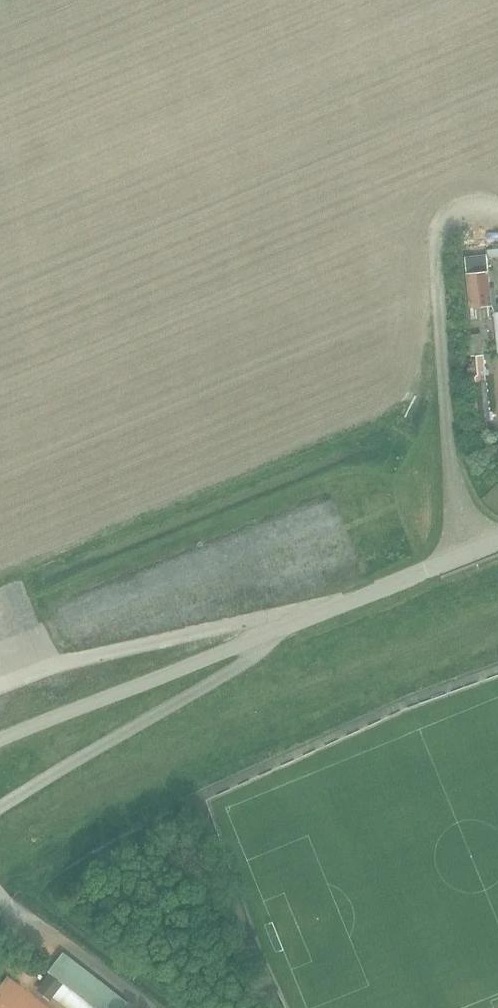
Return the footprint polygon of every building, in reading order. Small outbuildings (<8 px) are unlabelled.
[(466,256),(471,308),(472,318),(490,316),(489,312),(491,312),(490,306),(496,306),(496,303),(495,303),(491,269),(490,269),(489,254),(466,256)] [(486,354),(483,354),(481,334),(469,335),(471,356),(470,356),(475,402),(490,401),(486,354)] [(486,422),(479,422),(480,432),(487,431),(486,422)] [(95,1007),(123,1007),(127,1002),(63,952),(48,971),(95,1007)]
